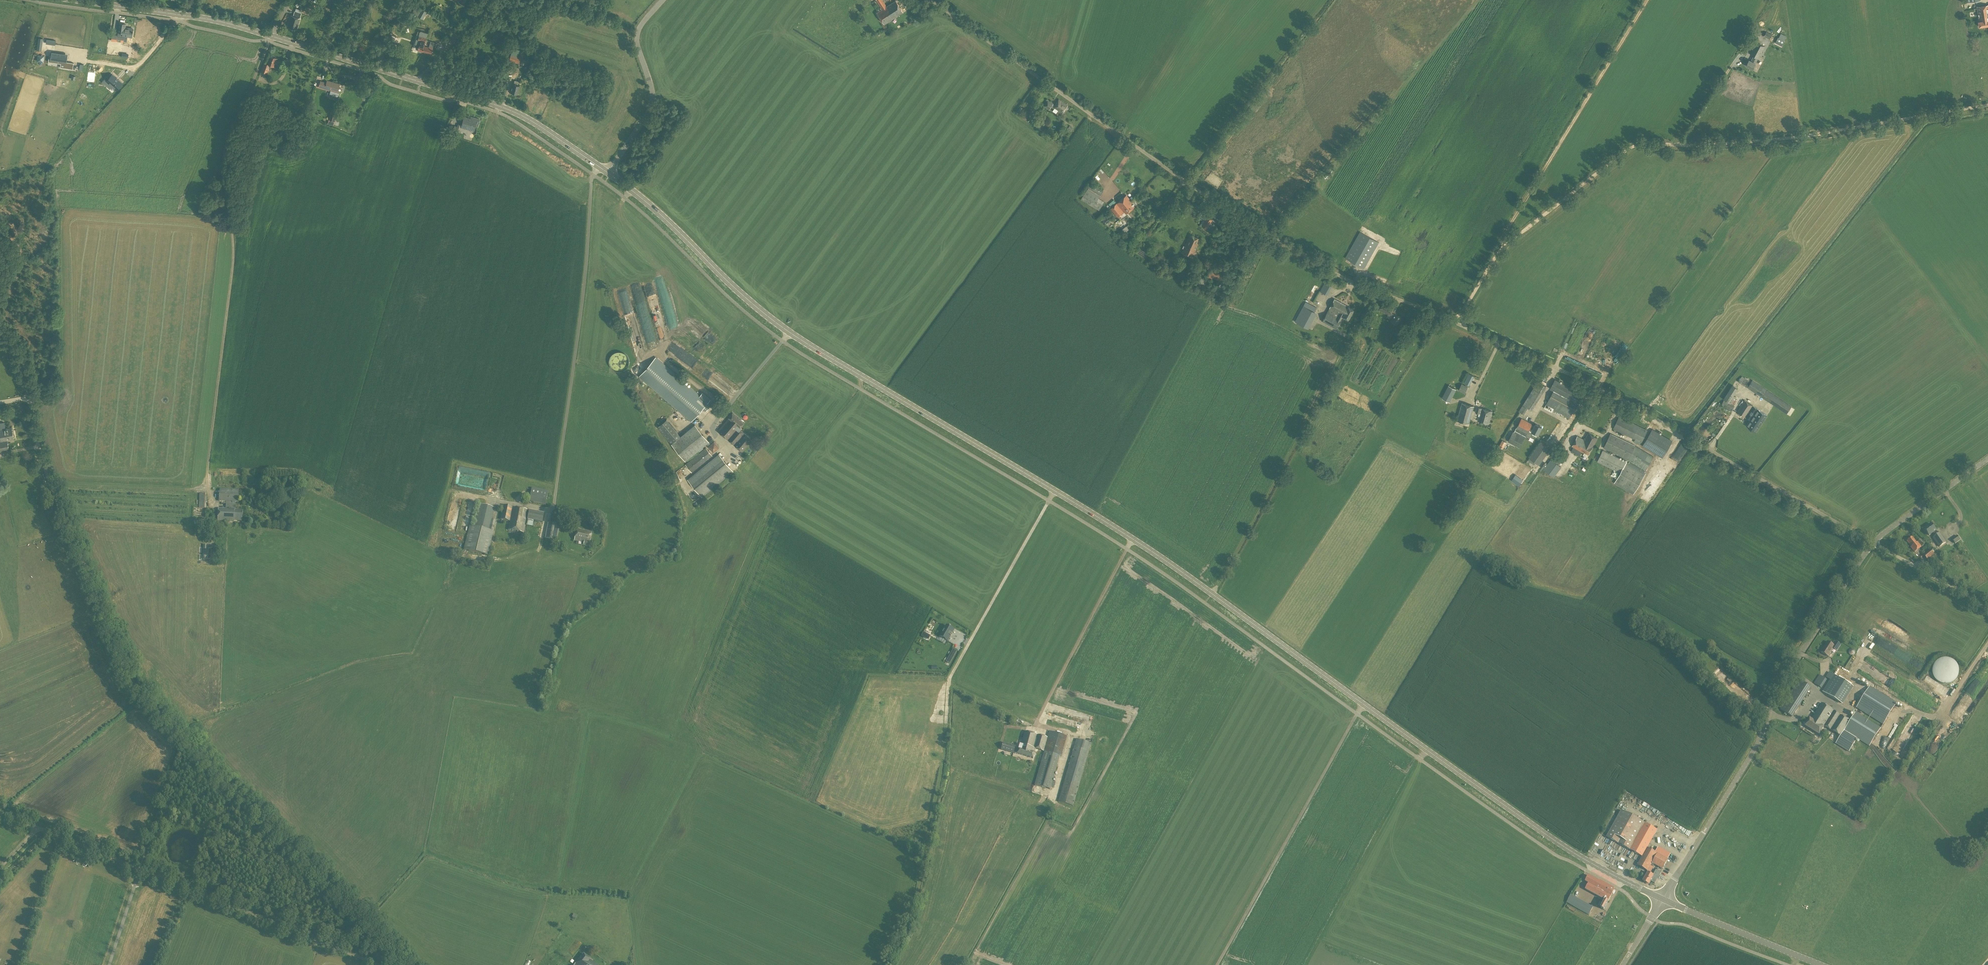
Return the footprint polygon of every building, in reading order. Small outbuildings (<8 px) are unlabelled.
[(883,0),(877,0),(883,9),(877,12),(885,23),(903,12),(896,0),(887,6),(883,0)] [(1977,7),(1979,18),(1987,17),(1987,5),(1977,7)] [(421,9),(416,6),(412,13),(417,16),(422,19),(427,11),(422,8),(421,9)] [(300,18),(301,13),(294,11),(293,16),(291,15),(287,27),(297,30),(300,18)] [(1987,25),(1987,17),(1979,18),(1979,21),(1979,26),(1987,25)] [(126,24),(119,23),(118,32),(122,32),(122,36),(113,34),(112,40),(123,42),(124,36),(132,37),(133,28),(126,27),(126,24)] [(418,40),(417,46),(419,46),(418,47),(417,50),(418,50),(418,51),(421,52),(422,51),(431,54),(434,42),(430,41),(429,47),(424,46),(426,38),(428,33),(420,31),(420,32),(420,31),(418,36),(419,36),(418,40)] [(1758,58),(1764,46),(1757,43),(1751,54),(1754,56),(1751,61),(1749,60),(1746,66),(1753,69),(1756,64),(1755,63),(1758,58)] [(70,55),(54,53),(53,61),(63,62),(63,69),(67,69),(67,66),(70,67),(71,63),(69,63),(70,55)] [(278,64),(276,63),(278,58),(270,56),(267,64),(265,63),(262,71),(267,73),(269,67),(268,67),(269,65),(274,66),(274,67),(277,68),(278,64)] [(123,83),(112,73),(107,79),(105,78),(102,81),(106,84),(107,83),(112,87),(116,91),(123,83)] [(340,84),(327,80),(326,83),(321,81),(319,87),(337,92),(340,84)] [(516,94),(516,93),(517,93),(519,85),(517,85),(518,81),(514,80),(513,84),(511,93),(516,94)] [(264,97),(266,92),(259,89),(255,88),(253,93),(264,97)] [(1062,114),(1068,105),(1059,99),(1055,105),(1053,104),(1048,100),(1044,106),(1049,110),(1051,107),(1053,108),(1054,107),(1058,110),(1058,111),(1062,114)] [(331,110),(328,119),(329,119),(327,124),(333,125),(335,121),(337,112),(331,110)] [(480,119),(473,117),(472,119),(464,116),(460,128),(473,131),(475,126),(478,127),(480,119)] [(1040,129),(1045,122),(1041,119),(1035,126),(1040,129)] [(1219,187),(1224,180),(1211,171),(1205,179),(1211,184),(1212,182),(1215,185),(1214,186),(1217,188),(1218,186),(1219,187)] [(1099,210),(1104,202),(1098,198),(1103,190),(1090,183),(1080,200),(1099,210)] [(1126,206),(1132,201),(1126,195),(1117,203),(1122,209),(1125,206),(1126,208),(1127,207),(1126,206)] [(1122,209),(1117,203),(1111,209),(1118,217),(1124,212),(1126,214),(1136,204),(1134,201),(1132,202),(1132,201),(1126,206),(1127,207),(1126,208),(1125,206),(1122,209)] [(1203,220),(1200,225),(1211,232),(1213,229),(1211,228),(1218,216),(1211,212),(1205,221),(1203,220)] [(1363,268),(1378,242),(1360,232),(1345,258),(1363,268)] [(1193,258),(1195,252),(1200,239),(1190,235),(1182,253),(1184,254),(1193,258)] [(1221,281),(1225,274),(1212,267),(1207,277),(1211,280),(1212,277),(1220,281),(1221,281)] [(1206,279),(1199,275),(1199,274),(1195,280),(1202,285),(1206,279)] [(1324,282),(1320,291),(1327,295),(1331,286),(1324,282)] [(1348,320),(1354,310),(1348,306),(1334,299),(1329,308),(1330,308),(1323,321),(1336,328),(1342,317),(1348,320)] [(1394,315),(1391,313),(1395,306),(1385,300),(1379,310),(1388,314),(1387,315),(1389,316),(1388,318),(1392,320),(1391,321),(1397,324),(1401,318),(1395,314),(1394,315)] [(1295,321),(1303,326),(1312,310),(1314,311),(1316,308),(1305,302),(1295,321)] [(700,395),(655,357),(639,376),(691,422),(702,409),(706,411),(711,405),(708,402),(710,399),(702,392),(700,395)] [(1469,385),(1472,378),(1473,376),(1469,374),(1465,383),(1469,385)] [(1747,387),(1750,382),(1741,376),(1738,382),(1747,387)] [(1581,398),(1582,397),(1580,397),(1582,393),(1555,380),(1550,389),(1553,390),(1544,408),(1552,412),(1553,410),(1569,418),(1580,397),(1581,398)] [(1787,413),(1791,406),(1763,388),(1752,380),(1747,387),(1758,395),(1787,413)] [(1465,393),(1468,387),(1462,384),(1458,390),(1465,393)] [(1442,398),(1451,401),(1456,388),(1447,385),(1442,398)] [(1731,404),(1736,397),(1734,395),(1738,389),(1732,385),(1723,399),(1731,404)] [(1532,410),(1538,401),(1529,395),(1523,404),(1528,407),(1532,410)] [(1731,411),(1734,407),(1724,400),(1721,404),(1731,411)] [(1756,432),(1767,415),(1744,400),(1737,411),(1749,419),(1748,422),(1747,422),(1745,424),(1746,425),(1756,432)] [(1469,424),(1474,407),(1462,403),(1457,421),(1469,424)] [(1489,424),(1493,412),(1477,408),(1476,413),(1480,414),(1478,421),(1489,424)] [(742,451),(753,440),(740,429),(742,427),(741,426),(744,422),(733,413),(729,417),(730,417),(719,431),(742,451)] [(1642,443),(1648,430),(1619,416),(1613,429),(1614,429),(1613,432),(1616,433),(1617,431),(1635,439),(1634,442),(1640,445),(1641,442),(1642,443)] [(669,441),(678,433),(667,419),(657,427),(669,441)] [(1534,427),(1532,425),(1522,419),(1514,433),(1513,432),(1508,441),(1519,448),(1529,431),(1532,432),(1532,431),(1538,435),(1542,427),(1536,424),(1534,427)] [(0,423),(0,451),(9,449),(7,440),(14,438),(13,433),(12,427),(5,428),(4,422),(0,423)] [(671,444),(686,461),(709,441),(696,425),(695,424),(671,444)] [(1662,457),(1672,442),(1652,430),(1643,445),(1662,457)] [(1593,445),(1597,437),(1588,433),(1585,440),(1577,436),(1572,446),(1584,452),(1583,454),(1587,456),(1588,455),(1594,445),(1593,445)] [(1645,470),(1653,457),(1635,446),(1610,434),(1604,448),(1628,459),(1645,470)] [(1681,442),(1671,459),(1678,463),(1687,445),(1681,442)] [(706,448),(685,464),(692,472),(712,456),(706,448)] [(1561,465),(1569,454),(1559,448),(1552,458),(1561,465)] [(1579,456),(1581,452),(1573,448),(1571,452),(1579,456)] [(1633,494),(1646,473),(1628,463),(1605,451),(1603,450),(1597,461),(1620,473),(1614,483),(1633,494)] [(702,497),(733,471),(719,453),(687,479),(702,497)] [(1554,477),(1561,467),(1551,459),(1543,469),(1554,477)] [(1650,485),(1657,490),(1668,473),(1661,469),(1650,485)] [(1511,480),(1519,486),(1523,480),(1515,474),(1511,480)] [(545,504),(547,490),(531,488),(529,502),(545,504)] [(239,502),(240,490),(220,489),(219,501),(227,501),(226,509),(219,508),(218,521),(235,521),(235,520),(242,521),(243,510),(237,510),(237,509),(236,509),(236,502),(239,502)] [(207,505),(207,502),(206,502),(207,494),(200,493),(199,508),(206,508),(206,505),(207,505)] [(493,531),(496,520),(492,519),(495,507),(479,504),(474,526),(469,525),(464,550),(488,555),(494,531),(493,531)] [(524,532),(528,510),(503,506),(501,520),(510,521),(508,530),(524,532)] [(542,522),(544,513),(529,510),(527,519),(542,522)] [(557,540),(560,525),(548,523),(545,538),(557,540)] [(1938,534),(1936,531),(1931,524),(1924,528),(1929,536),(1933,534),(1934,536),(1933,538),(1939,547),(1946,542),(1939,533),(1938,534)] [(589,547),(590,543),(592,531),(577,529),(575,540),(584,542),(583,546),(589,547)] [(1955,544),(1960,540),(1957,535),(1952,539),(1955,544)] [(1916,543),(1912,537),(1907,541),(1911,547),(1914,552),(1920,548),(1917,543),(1916,543)] [(218,559),(218,548),(208,548),(208,545),(203,545),(202,559),(218,559)] [(1934,554),(1930,549),(1923,555),(1927,560),(1934,554)] [(946,627),(940,636),(948,640),(953,631),(946,627)] [(1833,646),(1827,642),(1821,652),(1828,657),(1833,649),(1837,651),(1841,645),(1836,642),(1833,646)] [(953,649),(946,662),(949,664),(957,651),(953,649)] [(1945,684),(1947,684),(1950,683),(1952,682),(1954,681),(1955,680),(1957,678),(1958,676),(1958,674),(1959,672),(1959,669),(1958,667),(1958,665),(1956,663),(1955,661),(1953,660),(1951,659),(1949,658),(1947,658),(1945,658),(1943,658),(1941,658),(1939,660),(1937,661),(1935,662),(1934,664),(1933,666),(1933,668),(1933,671),(1933,673),(1933,675),(1934,677),(1935,679),(1937,681),(1939,682),(1941,683),(1943,684),(1945,684)] [(1821,688),(1827,679),(1819,675),(1814,683),(1821,688)] [(1846,690),(1830,680),(1822,692),(1838,702),(1846,690)] [(1799,707),(1811,686),(1801,681),(1791,698),(1793,700),(1791,703),(1794,705),(1793,706),(1795,707),(1796,705),(1799,707)] [(1883,725),(1897,703),(1870,686),(1856,708),(1883,725)] [(1780,709),(1792,717),(1796,711),(1784,703),(1780,709)] [(1850,721),(1822,703),(1812,719),(1810,718),(1805,726),(1819,735),(1825,726),(1840,736),(1836,743),(1849,752),(1851,749),(1852,750),(1854,747),(1852,746),(1857,739),(1869,746),(1881,728),(1855,712),(1850,721)] [(1870,717),(1868,719),(1881,727),(1883,724),(1870,717)] [(1048,737),(1025,731),(1023,740),(1021,744),(1019,748),(1017,747),(1015,753),(1033,758),(1036,749),(1045,751),(1036,785),(1051,789),(1051,787),(1054,788),(1055,782),(1053,782),(1060,755),(1062,756),(1067,736),(1050,731),(1048,737)] [(1073,806),(1091,743),(1076,739),(1058,802),(1073,806)] [(1014,754),(1016,746),(1003,742),(1001,750),(1014,754)] [(1662,869),(1668,859),(1647,848),(1657,830),(1621,810),(1606,837),(1642,857),(1638,865),(1647,871),(1651,866),(1653,867),(1654,864),(1662,869)] [(1655,883),(1661,872),(1656,870),(1653,875),(1648,873),(1643,881),(1644,882),(1646,884),(1646,883),(1649,884),(1651,881),(1655,883)] [(1599,881),(1589,875),(1585,881),(1589,883),(1585,890),(1604,900),(1602,903),(1603,904),(1601,908),(1604,910),(1615,889),(1611,887),(1611,886),(1600,880),(1599,881)] [(1589,915),(1593,907),(1571,895),(1567,902),(1589,915)] [(583,953),(574,964),(599,964),(583,953)]
